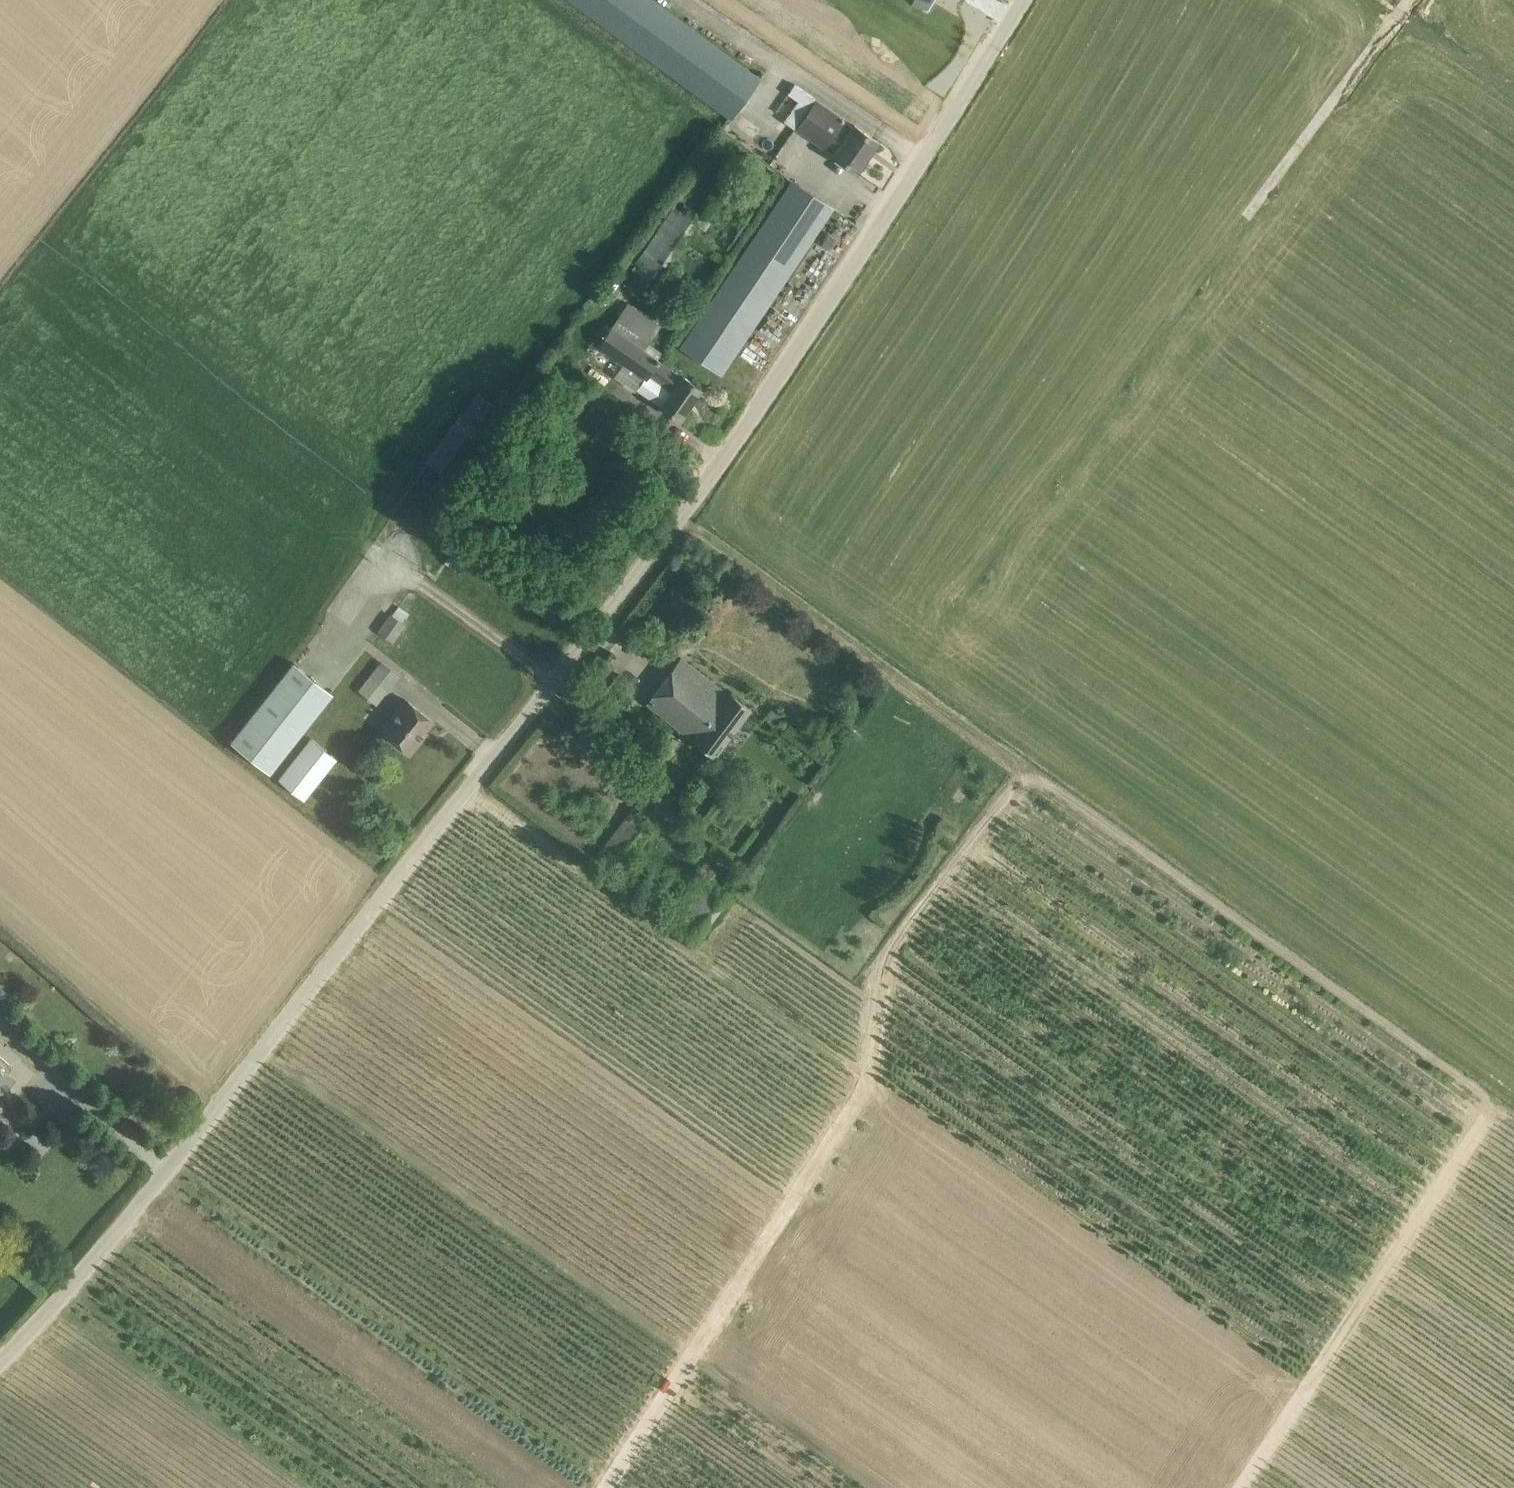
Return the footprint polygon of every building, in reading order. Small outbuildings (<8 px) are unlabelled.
[(656,0),(570,0),(733,119),(763,78),(656,0)] [(798,101),(784,121),(794,128),(815,98),(795,84),(788,94),(798,101)] [(844,119),(816,99),(796,128),(824,147),(825,146),(835,153),(833,155),(855,171),(877,140),(855,125),(853,127),(844,120),(844,119)] [(832,208),(792,181),(681,347),(721,374),(832,208)] [(659,230),(636,263),(642,267),(638,272),(639,272),(629,287),(647,300),(704,219),(679,200),(658,230),(659,230)] [(661,326),(644,315),(628,303),(598,345),(647,379),(649,375),(672,390),(661,406),(680,419),(701,388),(683,375),(682,377),(659,361),(660,360),(644,349),(661,326)] [(489,434),(462,414),(428,461),(455,481),(489,434)] [(396,639),(403,618),(388,613),(380,633),(396,639)] [(716,754),(751,707),(732,693),(731,695),(681,657),(647,702),(716,754)] [(293,661),(231,741),(271,772),(333,693),(293,661)] [(359,689),(376,704),(399,676),(381,662),(359,689)] [(433,720),(406,699),(381,731),(410,754),(422,738),(420,737),(433,720)] [(311,808),(341,775),(310,747),(280,780),(311,808)] [(648,790),(598,855),(617,870),(654,822),(646,816),(659,798),(648,790)] [(731,896),(711,881),(699,872),(662,920),(694,945),(731,896)] [(0,1056),(0,1095),(16,1077),(8,1070),(10,1068),(10,1064),(0,1055),(0,1056)]
